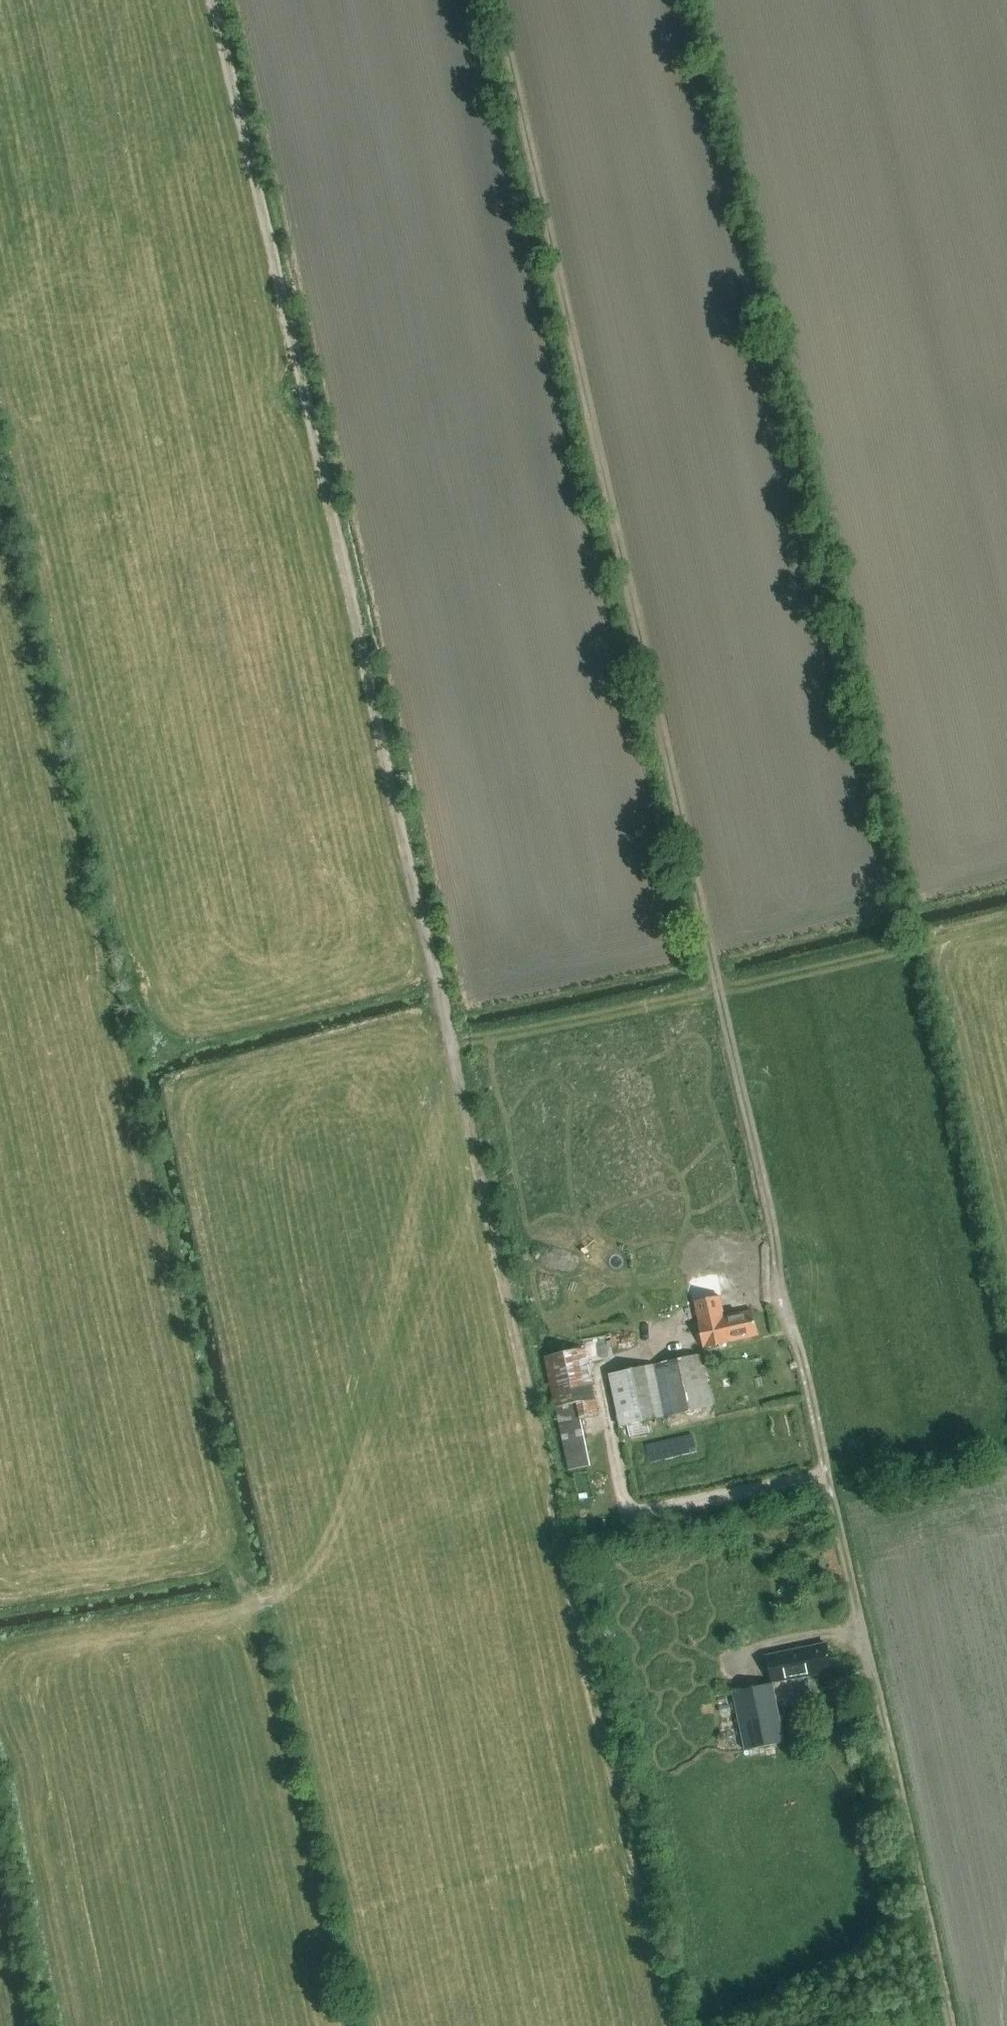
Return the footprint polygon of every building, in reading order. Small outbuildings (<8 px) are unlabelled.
[(703,1349),(757,1337),(751,1310),(698,1322),(700,1332),(693,1334),(695,1343),(702,1342),(703,1349)] [(585,1348),(543,1357),(569,1471),(593,1465),(582,1419),(600,1415),(585,1348)] [(609,1374),(621,1426),(712,1406),(701,1354),(609,1374)] [(767,1658),(770,1674),(772,1682),(784,1680),(784,1681),(809,1676),(808,1671),(830,1667),(826,1646),(779,1655),(779,1656),(767,1658)] [(785,1743),(772,1683),(732,1691),(745,1751),(785,1743)]
